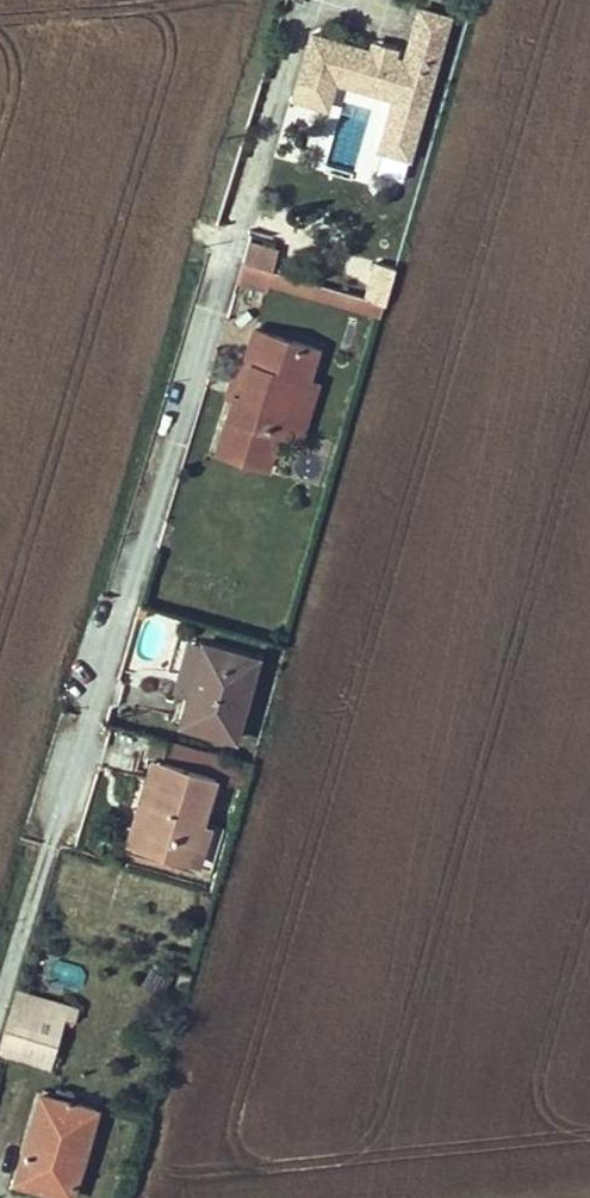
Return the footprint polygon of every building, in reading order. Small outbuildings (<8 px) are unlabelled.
[(420,8),(415,26),(443,34),(449,16),(420,8)] [(370,50),(313,34),(294,97),(327,106),(334,79),(393,97),(378,148),(408,156),(443,34),(415,26),(405,60),(394,56),(370,50)] [(374,39),(370,50),(394,56),(397,46),(374,39)] [(321,165),(362,167),(365,116),(338,114),(337,129),(323,129),(321,165)] [(249,240),(243,262),(271,270),(277,248),(249,240)] [(377,259),(366,297),(385,303),(396,265),(377,259)] [(268,291),(271,282),(274,271),(271,270),(243,262),(236,280),(268,291)] [(274,271),(271,282),(382,315),(385,303),(366,297),(274,271)] [(254,329),(244,361),(250,364),(241,396),(235,394),(217,452),(269,469),(279,436),(295,378),(307,381),(317,348),(254,329)] [(239,359),(230,393),(235,394),(241,396),(250,364),(244,361),(239,359)] [(307,381),(295,378),(279,436),(302,442),(321,386),(307,381)] [(204,643),(189,639),(174,692),(188,696),(204,643)] [(256,659),(204,643),(188,696),(180,723),(233,739),(256,659)] [(168,739),(161,760),(135,846),(188,861),(201,820),(214,774),(240,783),(247,762),(168,739)] [(135,846),(161,760),(153,756),(127,843),(135,846)] [(209,823),(201,820),(188,861),(197,864),(209,823)] [(76,1010),(15,992),(0,1043),(0,1050),(49,1064),(62,1016),(74,1020),(76,1010)] [(40,1093),(18,1170),(52,1180),(50,1190),(72,1195),(96,1109),(70,1101),(73,1092),(57,1087),(54,1097),(40,1093)] [(15,1180),(50,1190),(52,1180),(18,1170),(15,1180)]
